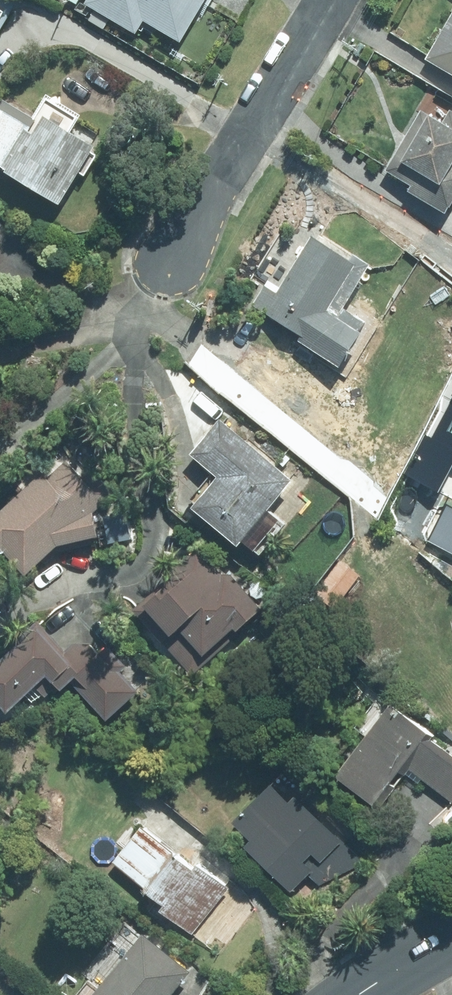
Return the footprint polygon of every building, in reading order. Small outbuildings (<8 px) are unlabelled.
[(22,2),(19,0),(0,0),(0,38),(22,2)] [(89,2),(140,32),(148,18),(185,39),(208,0),(89,0),(89,2)] [(431,57),(451,69),(451,21),(431,57)] [(104,143),(77,126),(83,115),(51,95),(39,116),(0,93),(0,94),(0,160),(70,202),(104,143)] [(392,168),(418,184),(416,188),(451,208),(451,115),(450,118),(440,111),(438,114),(426,107),(392,168)] [(303,338),(349,365),(370,330),(366,328),(372,320),(350,307),(376,263),(359,253),(356,258),(315,233),(283,286),(269,278),(255,303),(306,333),(303,338)] [(228,382),(265,405),(279,383),(242,360),(228,382)] [(300,480),(223,420),(196,455),(223,477),(199,507),(247,545),(300,480)] [(71,460),(51,479),(45,473),(0,514),(0,546),(6,553),(10,549),(32,572),(46,560),(48,563),(59,552),(96,544),(95,538),(104,536),(98,511),(119,493),(97,468),(87,478),(71,460)] [(426,541),(451,554),(451,512),(443,507),(426,541)] [(133,607),(198,674),(268,606),(236,574),(227,572),(201,546),(170,577),(167,575),(133,607)] [(0,665),(0,712),(7,706),(14,713),(41,687),(49,696),(64,683),(69,690),(77,683),(111,720),(141,693),(123,673),(129,667),(112,648),(104,655),(95,645),(77,644),(69,651),(45,624),(0,665)] [(432,736),(435,733),(395,701),(338,773),(378,805),(408,767),(450,801),(451,799),(451,752),(432,736)] [(296,800),(279,782),(238,820),(256,838),(249,845),(293,891),(346,841),(302,795),(296,800)] [(194,934),(229,888),(201,867),(198,871),(142,827),(115,862),(169,904),(164,911),(194,934)] [(196,971),(150,934),(106,988),(96,979),(83,994),(176,994),(196,971)]
